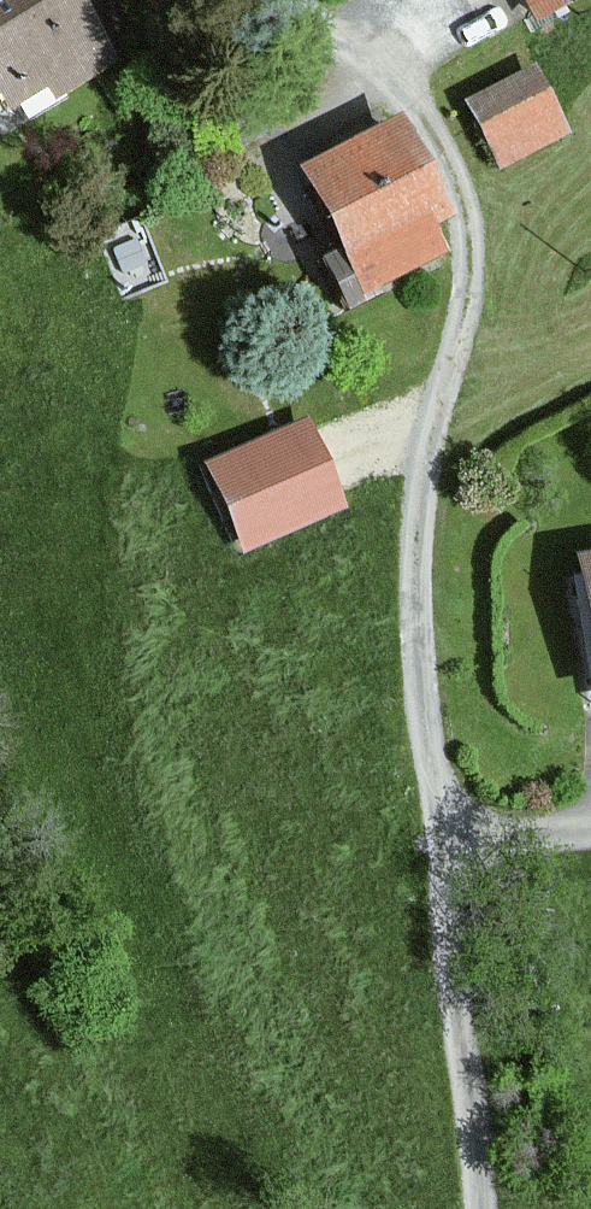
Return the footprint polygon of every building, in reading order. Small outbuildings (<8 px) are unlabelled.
[(69,0),(0,0),(0,114),(36,91),(44,104),(109,62),(69,0)] [(529,19),(564,0),(518,0),(529,19)] [(564,133),(530,68),(462,103),(496,168),(564,133)] [(438,222),(385,125),(287,178),(355,303),(437,258),(422,231),(438,222)] [(335,511),(295,425),(193,472),(233,558),(335,511)] [(564,567),(589,709),(590,709),(590,563),(564,567)]
